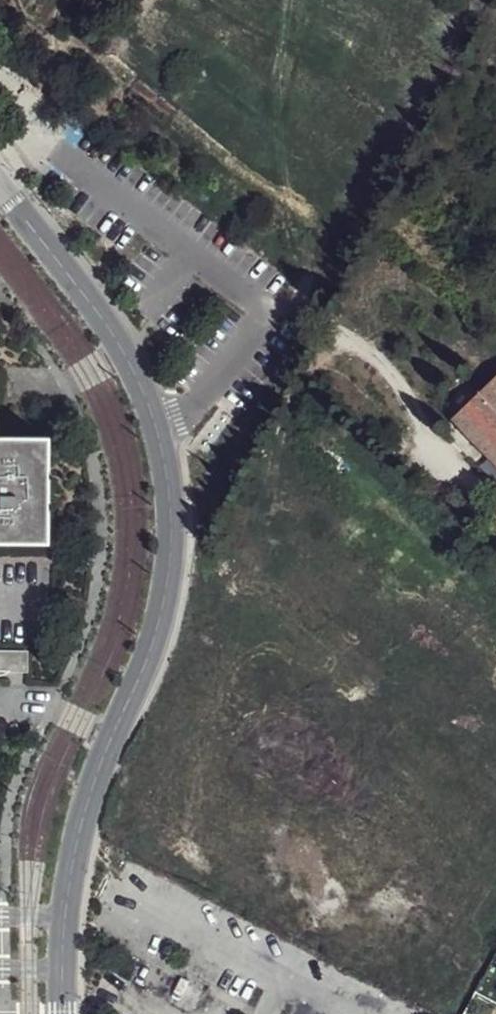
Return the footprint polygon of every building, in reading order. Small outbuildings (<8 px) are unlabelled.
[(451,425),(495,469),(495,376),(451,425)] [(54,540),(54,437),(0,435),(0,540),(54,540)] [(28,672),(27,649),(0,649),(0,673),(28,672)]
